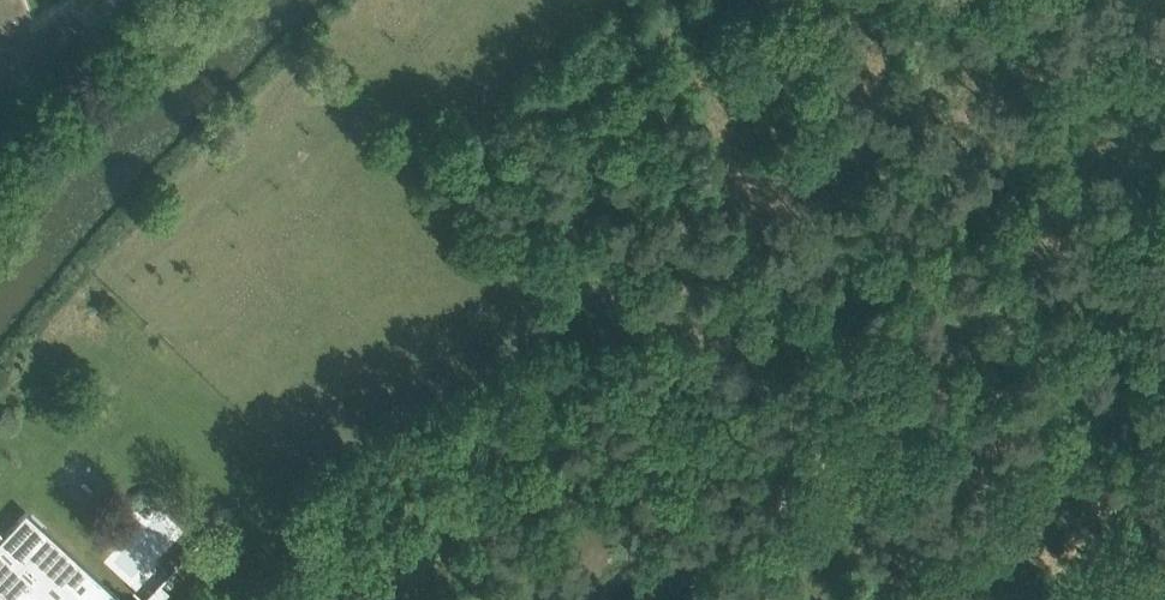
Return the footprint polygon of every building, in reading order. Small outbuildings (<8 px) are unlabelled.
[(8,599),(113,599),(45,537),(47,534),(44,532),(28,548),(8,530),(4,534),(0,530),(0,592),(8,599)] [(146,599),(163,599),(169,593),(161,585),(146,599)]
